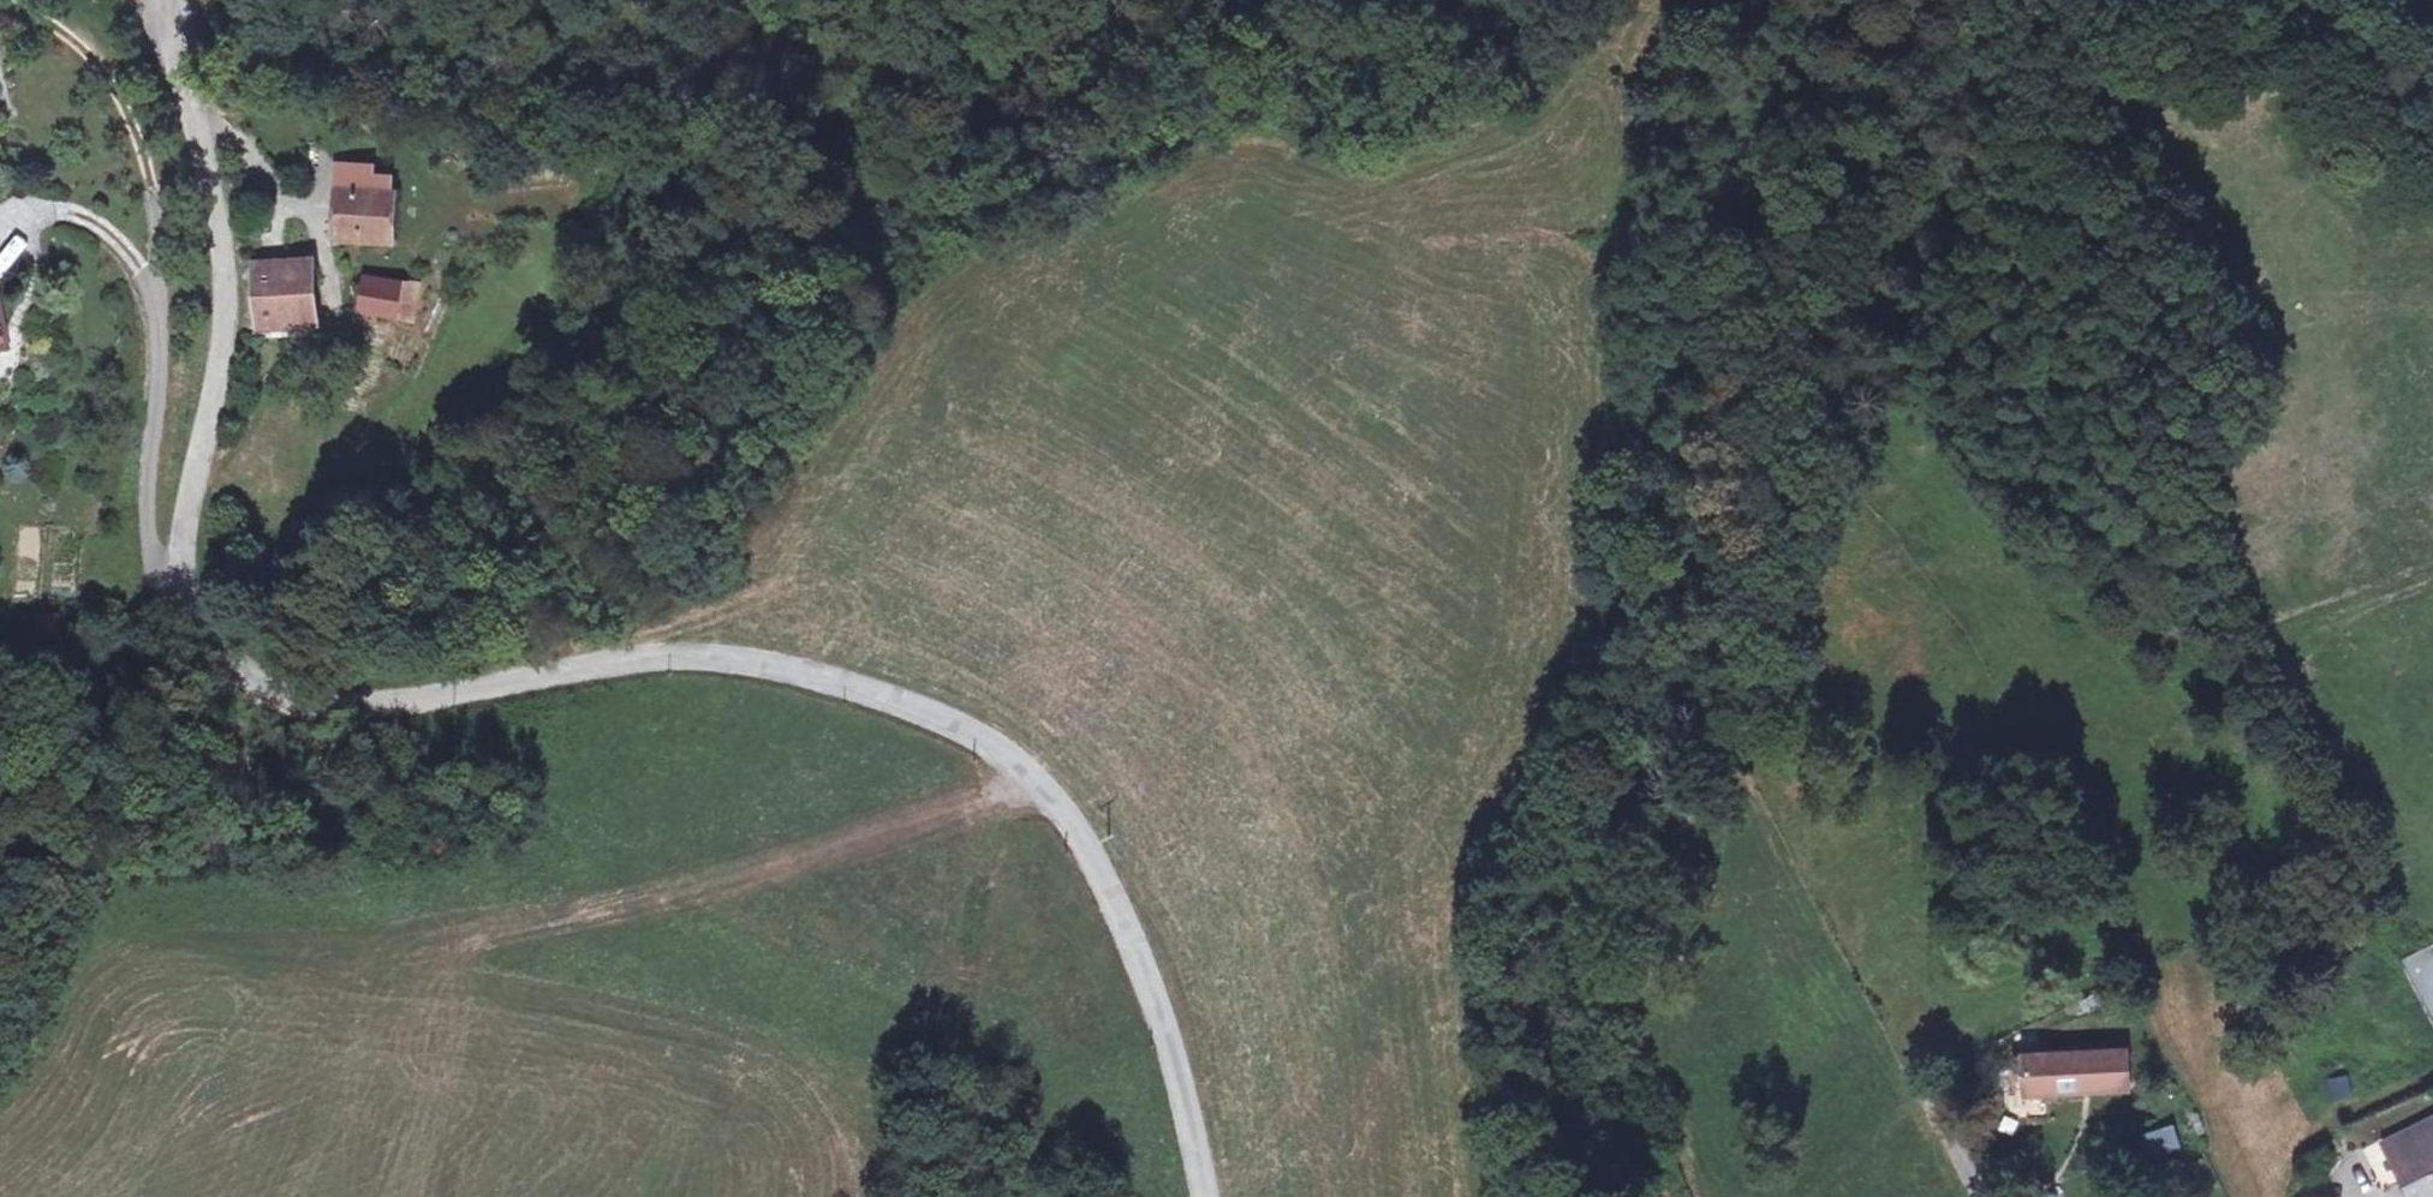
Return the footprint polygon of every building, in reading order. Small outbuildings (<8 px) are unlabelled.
[(394,174),(373,172),(371,182),(338,181),(333,228),(391,233),(397,186),(392,185),(394,174)] [(32,249),(21,237),(0,255),(0,274),(2,275),(32,249)] [(250,264),(251,319),(313,318),(312,263),(250,264)] [(402,320),(408,286),(359,280),(353,311),(402,320)] [(4,328),(0,330),(0,349),(9,346),(4,328)] [(2127,1058),(2026,1062),(2027,1099),(2128,1095),(2127,1058)] [(2388,1145),(2414,1196),(2432,1196),(2432,1122),(2388,1145)] [(2174,1126),(2146,1136),(2153,1155),(2180,1145),(2174,1126)]
